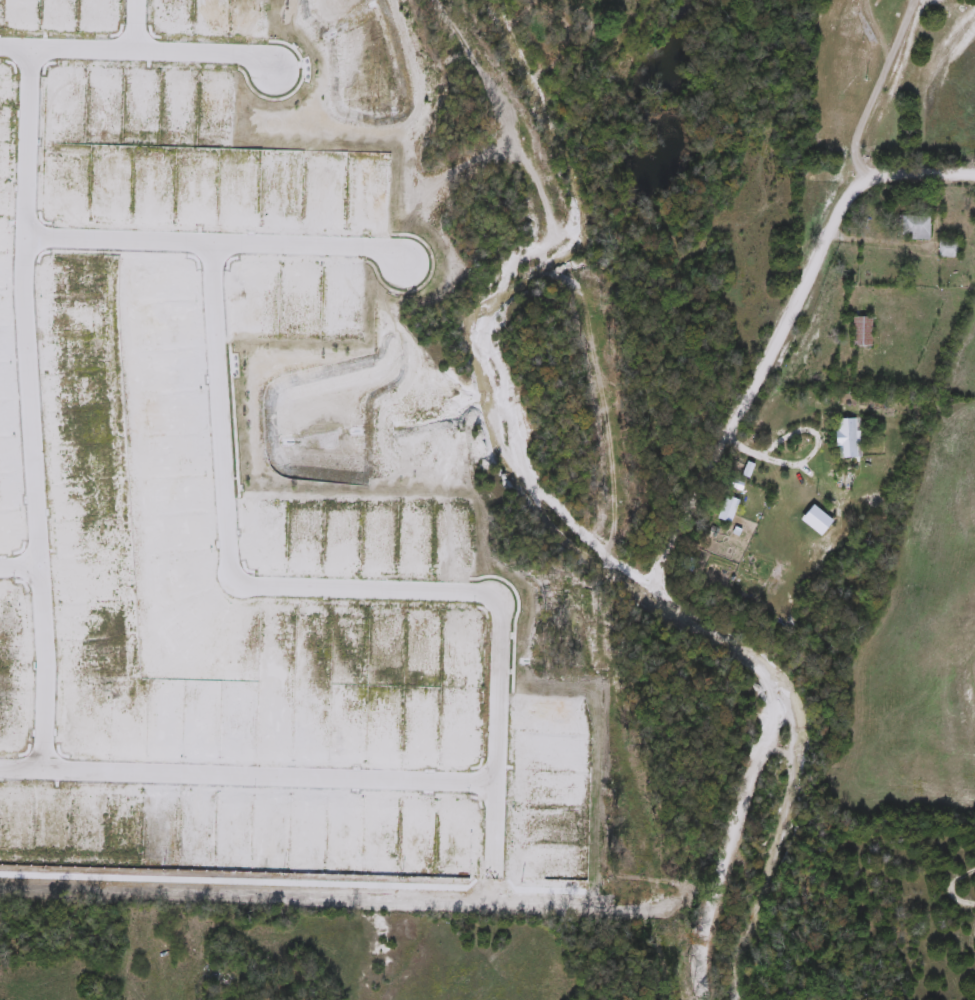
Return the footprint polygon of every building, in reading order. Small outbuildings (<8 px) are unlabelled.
[(589,21),(573,0),(608,0),(611,4),(589,21)] [(898,241),(898,217),(927,217),(927,241),(898,241)] [(934,259),(934,242),(956,242),(956,259),(934,259)] [(848,347),(848,318),(870,318),(870,347),(848,347)] [(851,459),(832,459),(832,419),(851,419),(851,459)]
